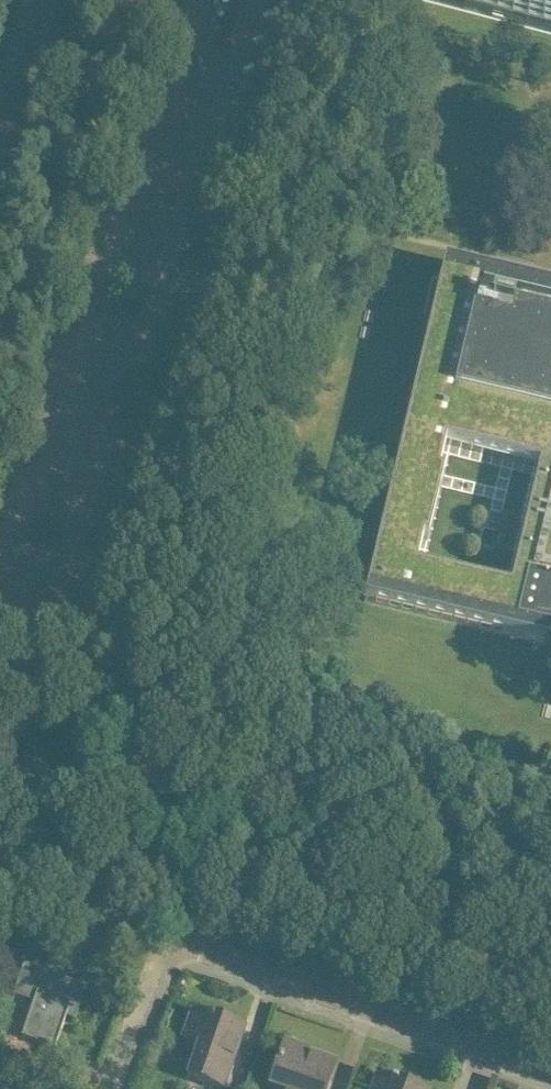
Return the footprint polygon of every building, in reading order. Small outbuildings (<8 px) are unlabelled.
[(550,24),(550,0),(458,0),(550,24)] [(444,264),(364,601),(550,645),(550,289),(444,264)] [(22,968),(15,988),(36,994),(33,1001),(21,1038),(50,1048),(50,1047),(55,1049),(66,1017),(74,1020),(84,990),(84,989),(84,988),(84,987),(84,986),(84,985),(83,984),(82,984),(27,965),(25,965),(23,966),(22,968)] [(193,1011),(184,1037),(204,1045),(192,1078),(223,1088),(243,1030),(238,1028),(213,1020),(213,1018),(193,1011)] [(272,1081),(290,1087),(289,1088),(326,1088),(335,1063),(307,1054),(308,1051),(285,1043),(272,1081)] [(373,1088),(413,1088),(397,1083),(398,1082),(377,1075),(373,1088)]
